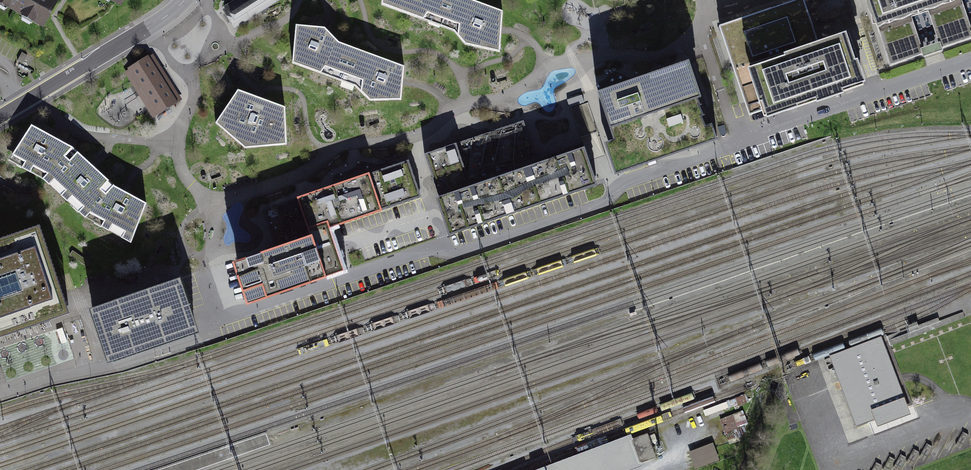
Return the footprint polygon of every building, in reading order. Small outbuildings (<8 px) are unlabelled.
[(43,27),(57,0),(0,0),(0,3),(43,27)] [(234,29),(280,0),(234,0),(223,6),(225,9),(222,10),(234,29)] [(381,5),(453,31),(465,45),(500,52),(503,11),(472,0),(382,0),(381,5)] [(719,26),(749,114),(764,109),(766,116),(862,83),(846,36),(819,45),(803,0),(796,0),(719,26)] [(886,72),(921,60),(911,30),(932,22),(941,47),(964,38),(955,14),(970,8),(970,0),(860,0),(886,72)] [(325,28),(295,25),(292,63),(356,87),(360,91),(370,101),(401,100),(404,67),(339,43),(325,28)] [(148,55),(128,68),(128,69),(124,72),(153,118),(182,99),(153,54),(149,57),(148,55)] [(615,177),(717,142),(689,62),(597,94),(613,141),(604,144),(615,177)] [(285,108),(238,90),(215,123),(244,149),(287,145),(285,108)] [(73,148),(31,125),(8,161),(43,181),(85,219),(131,244),(146,203),(114,186),(73,148)] [(510,134),(438,158),(450,194),(438,198),(449,230),(594,181),(581,141),(519,162),(510,134)] [(323,190),(316,192),(329,230),(336,228),(427,196),(414,158),(323,190)] [(231,259),(247,306),(344,272),(329,230),(316,192),(263,210),(274,244),(231,259)] [(38,226),(0,238),(0,333),(66,311),(38,226)] [(180,280),(88,309),(105,361),(197,332),(180,280)] [(63,328),(57,330),(61,344),(67,342),(63,328)] [(828,355),(854,424),(910,403),(884,334),(828,355)] [(725,430),(748,421),(742,408),(720,416),(725,430)] [(713,439),(689,447),(695,465),(719,457),(713,439)] [(641,463),(633,441),(554,469),(623,469),(641,463)]
